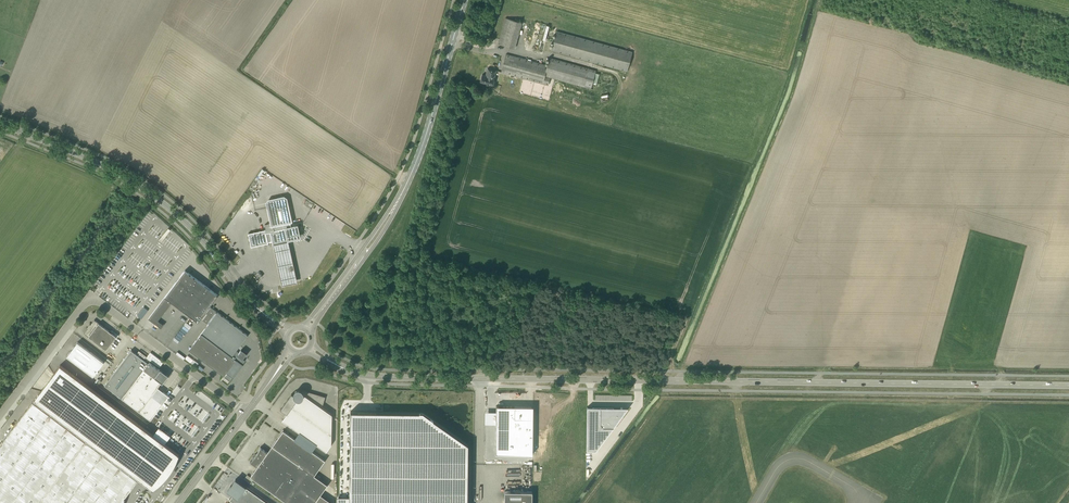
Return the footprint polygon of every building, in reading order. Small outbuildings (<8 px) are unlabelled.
[(521,22),(506,18),(499,44),(514,48),(521,22)] [(551,50),(627,71),(632,52),(557,31),(551,50)] [(550,77),(591,88),(596,70),(549,58),(547,65),(506,54),(501,72),(548,85),(550,77)] [(494,77),(496,70),(488,68),(486,75),(482,74),(480,82),(492,86),(495,77),(494,77)] [(265,229),(248,233),(251,247),(268,243),(268,242),(272,241),(273,245),(288,242),(289,241),(288,239),(297,237),(299,234),(298,230),(295,228),(291,229),(290,224),(290,222),(292,221),(288,205),(288,202),(266,207),(270,223),(268,224),(266,225),(265,225),(265,224),(266,229),(265,229),(265,230),(265,229)] [(273,245),(281,285),(297,281),(288,242),(273,245)] [(157,307),(164,312),(172,302),(198,321),(218,295),(188,272),(187,274),(184,272),(157,307)] [(210,307),(207,311),(206,313),(207,314),(202,320),(207,323),(208,322),(209,323),(189,349),(224,376),(227,372),(228,373),(226,375),(231,379),(245,360),(243,359),(247,353),(241,349),(239,353),(236,351),(248,335),(217,312),(217,313),(215,312),(216,311),(210,307)] [(84,333),(106,350),(116,336),(94,320),(84,333)] [(77,342),(70,352),(67,356),(93,376),(96,371),(104,362),(86,348),(77,342)] [(128,354),(105,385),(122,398),(150,420),(159,408),(148,399),(161,382),(162,383),(164,379),(167,375),(164,373),(160,370),(149,362),(150,361),(146,358),(147,356),(145,354),(143,356),(139,353),(138,355),(131,350),(128,354)] [(124,501),(125,498),(138,481),(139,479),(153,489),(155,488),(157,486),(159,485),(161,482),(162,482),(164,479),(165,479),(167,476),(168,475),(170,473),(170,472),(172,469),(173,468),(174,465),(175,464),(176,461),(177,459),(178,457),(179,454),(60,365),(53,373),(40,391),(32,401),(2,441),(0,444),(0,502),(123,502),(124,501)] [(103,374),(96,384),(97,386),(103,378),(106,376),(103,374)] [(281,409),(280,409),(281,409),(283,411),(284,412),(287,413),(282,420),(326,451),(331,444),(332,414),(322,407),(325,396),(301,389),(299,389),(298,389),(296,390),(295,391),(294,392),(293,394),(293,395),(292,394),(291,394),(288,399),(287,399),(284,404),(281,409)] [(520,405),(495,405),(496,453),(532,453),(533,405),(526,405),(526,407),(520,407),(520,405)] [(587,407),(586,450),(596,450),(628,407),(614,407),(587,407)] [(349,502),(467,502),(468,444),(423,412),(350,411),(349,502)] [(250,461),(250,462),(250,461),(257,466),(250,476),(254,479),(259,483),(287,502),(288,502),(320,502),(316,500),(327,485),(314,475),(324,460),(283,430),(272,445),(267,452),(260,447),(259,449),(259,450),(258,452),(257,453),(256,455),(255,456),(254,458),(252,459),(251,460),(250,461)] [(245,486),(241,483),(240,484),(236,481),(232,487),(231,488),(232,493),(233,494),(229,499),(234,502),(233,502),(269,502),(245,486)] [(532,491),(521,491),(521,499),(504,498),(504,502),(532,502),(532,491)]
